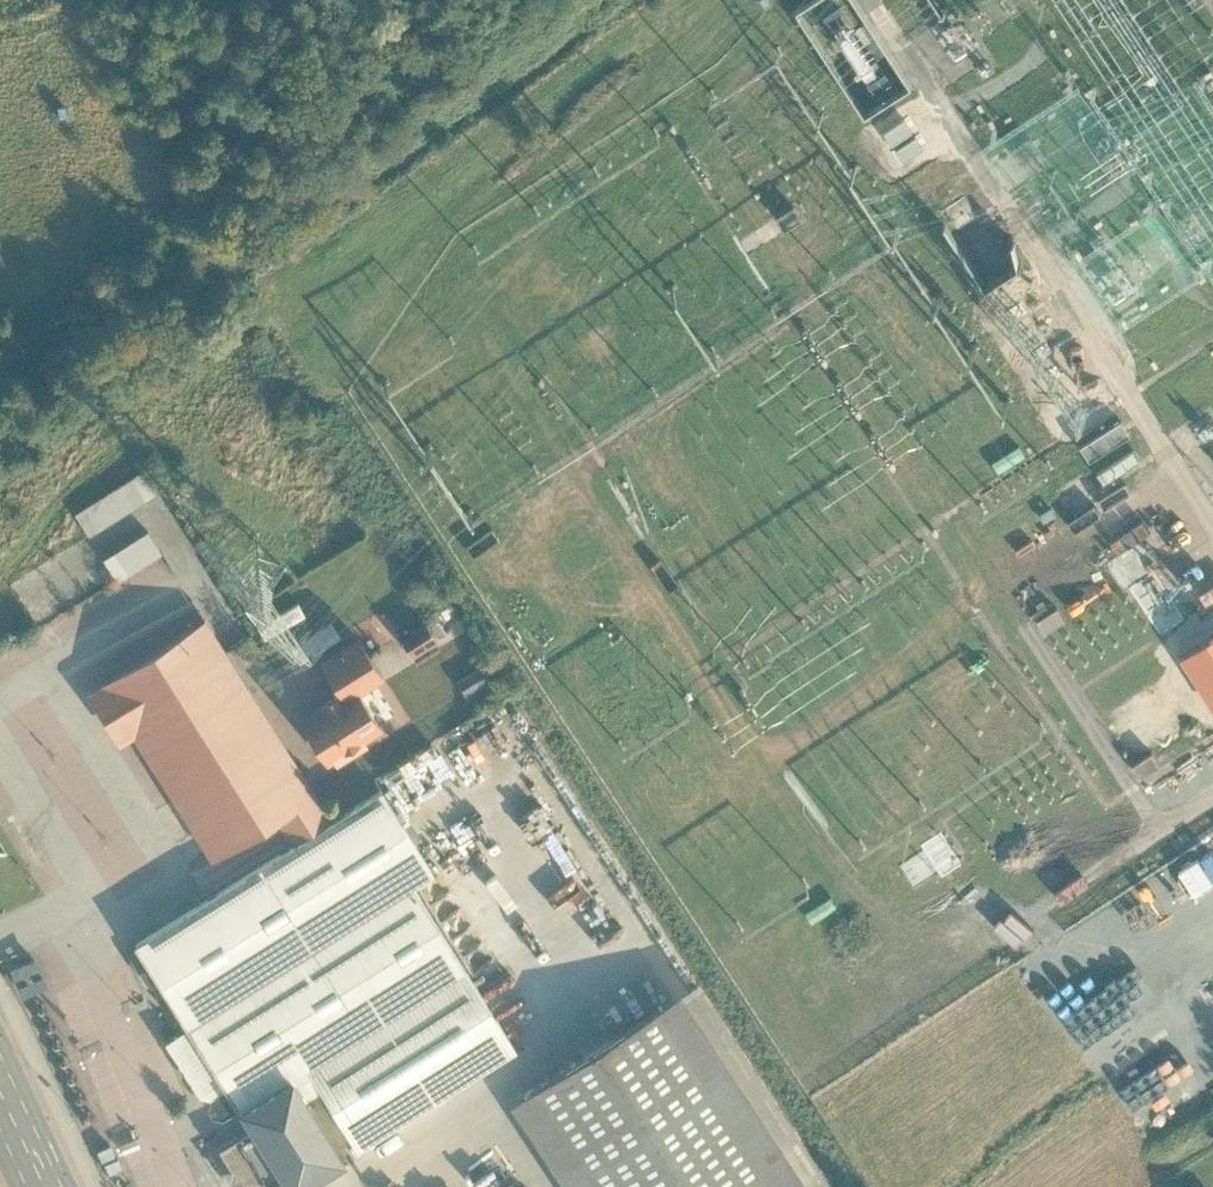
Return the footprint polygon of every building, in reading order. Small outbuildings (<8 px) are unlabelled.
[(852,112),(900,88),(857,0),(796,0),(852,112)] [(1065,371),(1031,393),(1053,426),(1086,403),(1065,371)] [(1079,439),(1088,456),(1130,432),(1121,416),(1079,439)] [(1105,478),(1141,456),(1134,444),(1098,466),(1105,478)] [(74,513),(87,535),(163,490),(150,469),(74,513)] [(1083,476),(1058,489),(1064,502),(1090,489),(1083,476)] [(104,560),(116,580),(164,552),(151,532),(104,560)] [(298,656),(340,632),(330,616),(288,641),(298,656)] [(401,633),(414,656),(438,642),(425,619),(401,633)] [(123,742),(131,736),(216,862),(278,824),(293,842),(336,814),(210,622),(90,692),(123,742)] [(357,636),(321,660),(332,677),(370,653),(357,636)] [(370,653),(332,677),(340,689),(353,681),(357,689),(382,672),(370,653)] [(322,708),(302,721),(317,745),(324,740),(333,754),(336,759),(365,739),(362,735),(380,724),(357,689),(353,681),(340,689),(319,703),(322,708)] [(390,779),(438,750),(431,738),(383,767),(390,779)] [(134,946),(247,1127),(211,1150),(235,1186),(310,1186),(348,1164),(350,1151),(346,1145),(509,1043),(411,886),(434,871),(384,791),(134,946)] [(917,836),(923,849),(903,859),(914,882),(958,861),(941,825),(917,836)] [(520,1104),(575,1186),(809,1186),(682,996),(520,1104)]
